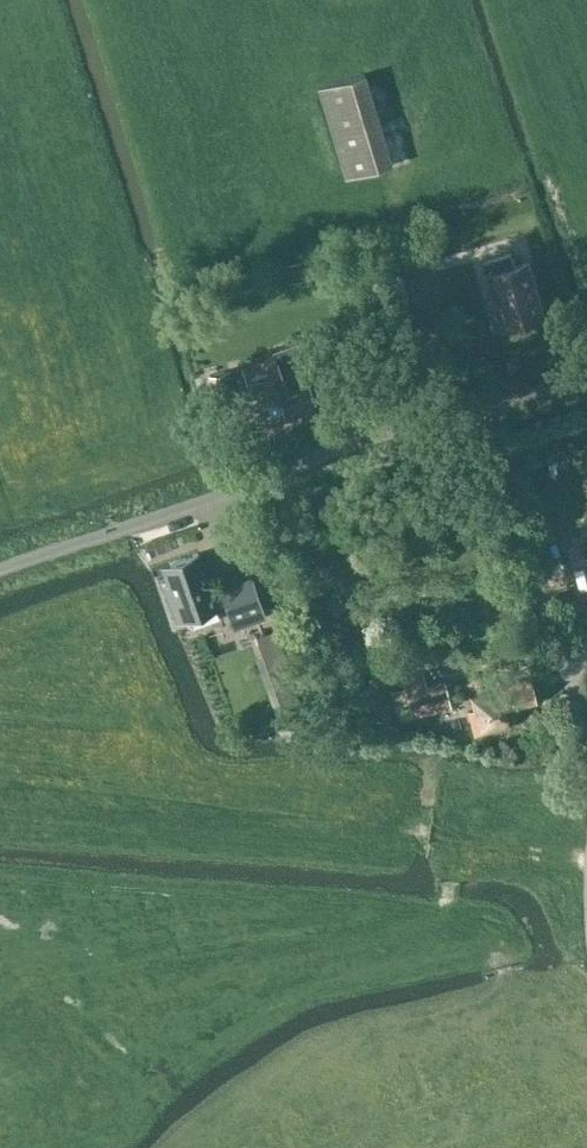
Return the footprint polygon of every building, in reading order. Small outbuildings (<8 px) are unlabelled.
[(363,74),(318,87),(345,179),(391,165),(363,74)] [(484,260),(494,294),(499,293),(510,327),(546,316),(529,262),(515,266),(511,252),(484,260)] [(252,396),(275,388),(284,415),(316,404),(308,382),(316,380),(304,348),(300,349),(297,343),(274,351),(277,358),(243,370),(252,396)] [(228,370),(210,376),(220,408),(238,403),(228,370)] [(166,586),(179,620),(217,608),(198,553),(163,565),(170,584),(166,586)] [(253,577),(220,589),(232,626),(265,615),(253,577)] [(289,662),(278,629),(256,636),(268,669),(289,662)] [(421,708),(450,701),(449,695),(453,694),(450,684),(446,685),(445,679),(426,684),(423,672),(402,677),(405,688),(390,691),(394,707),(408,704),(410,710),(421,707),(421,708)] [(473,710),(467,711),(473,736),(509,727),(505,710),(536,702),(530,679),(498,686),(499,690),(470,697),(473,710)]
